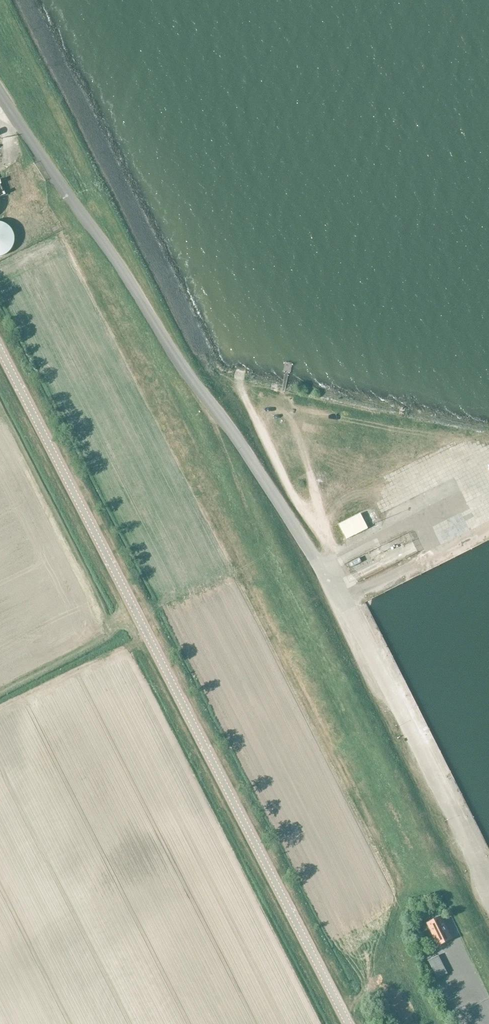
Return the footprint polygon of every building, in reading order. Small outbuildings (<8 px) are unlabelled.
[(10,232),(9,230),(7,229),(6,228),(4,227),(1,226),(0,226),(0,260),(3,259),(5,259),(6,258),(8,256),(10,255),(11,253),(12,252),(13,250),(13,248),(14,246),(14,244),(14,241),(14,239),(13,237),(12,235),(12,234),(10,232)] [(340,524),(347,538),(367,528),(360,514),(340,524)] [(451,939),(441,919),(440,917),(426,923),(438,946),(451,939)]
